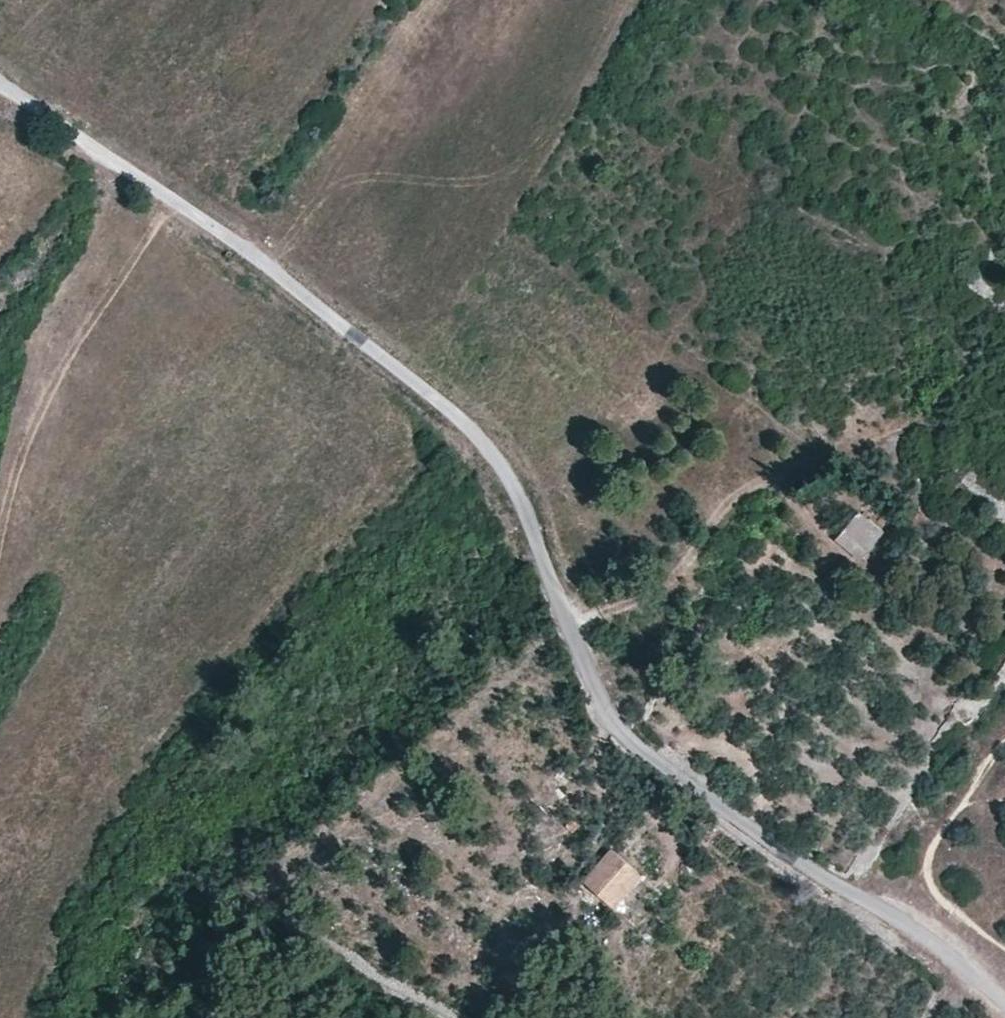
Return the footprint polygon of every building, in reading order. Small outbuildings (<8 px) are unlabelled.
[(886,531),(858,511),(843,529),(844,530),(870,550),(871,550),(886,531)] [(870,550),(844,530),(835,540),(861,562),(870,550)] [(643,876),(611,848),(582,882),(614,910),(617,906),(641,879),(643,876)]
